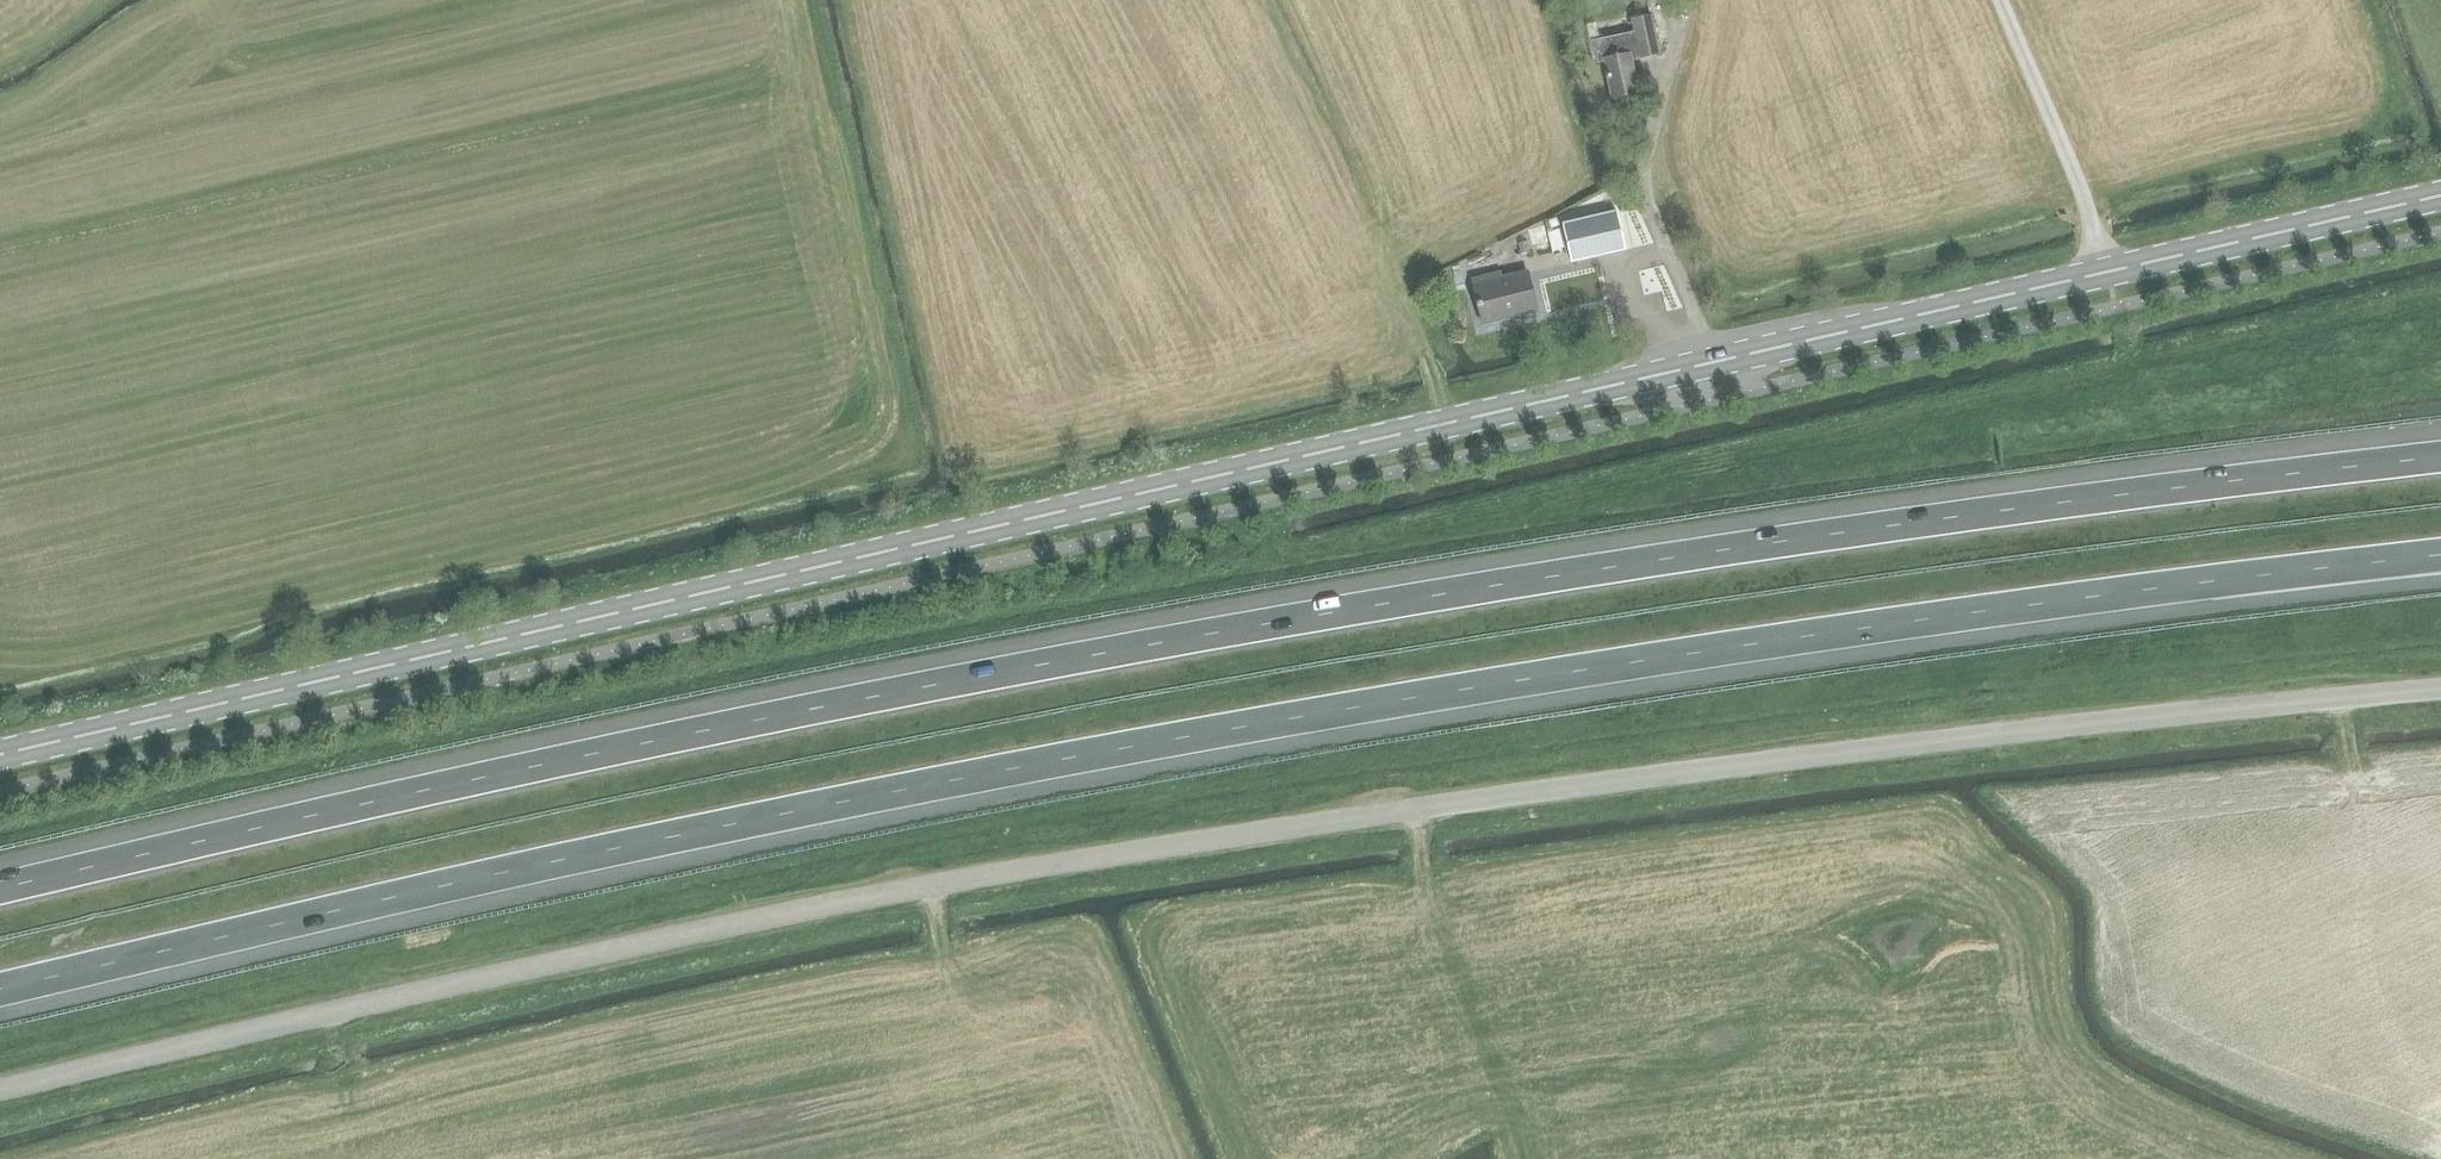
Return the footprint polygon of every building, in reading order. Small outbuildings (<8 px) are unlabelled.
[(1640,58),(1659,54),(1651,16),(1633,20),(1635,33),(1590,43),(1594,63),(1605,61),(1613,98),(1638,93),(1630,55),(1639,54),(1640,58)] [(1617,211),(1562,224),(1571,263),(1626,250),(1617,211)] [(1550,244),(1544,224),(1524,230),(1530,250),(1550,244)] [(1483,325),(1537,312),(1527,272),(1502,278),(1501,273),(1472,279),(1483,325)]
